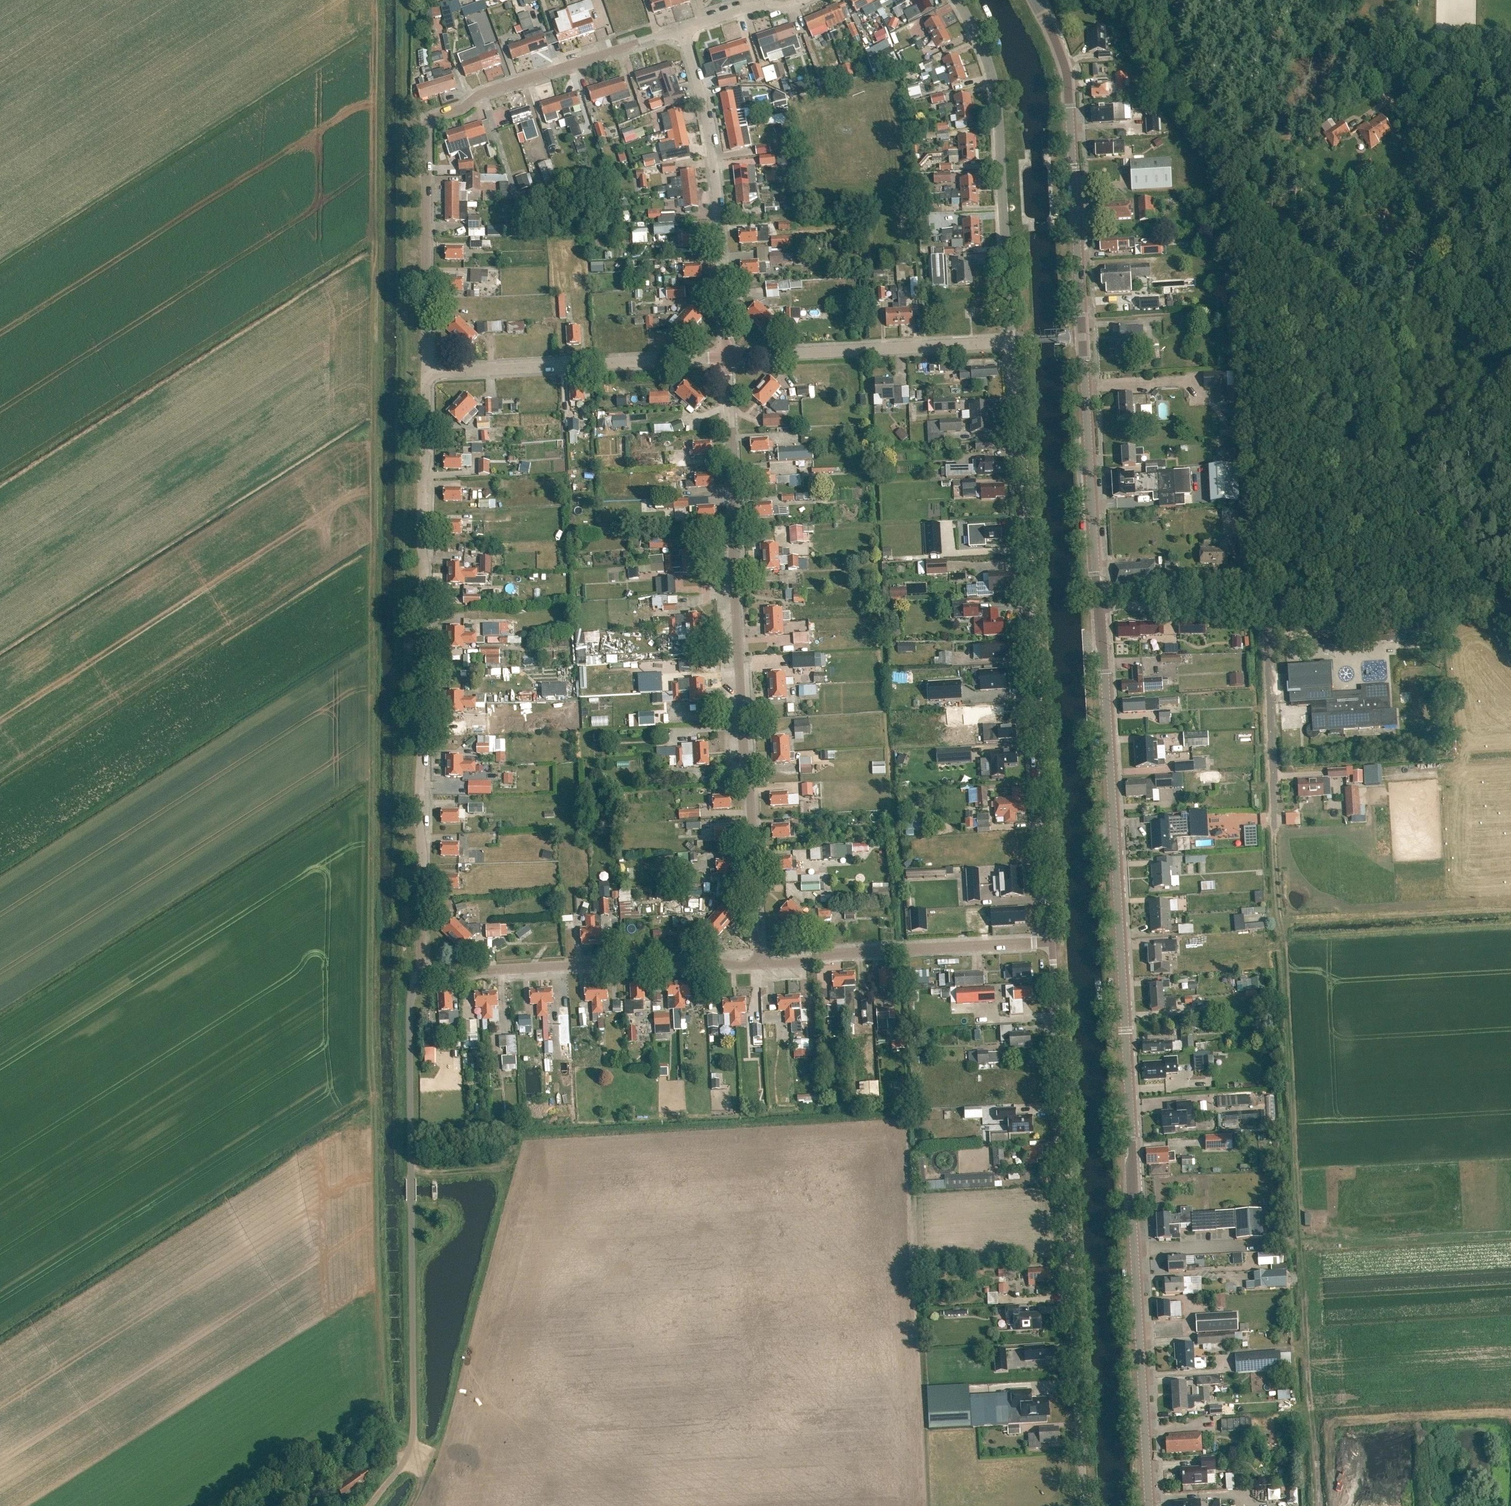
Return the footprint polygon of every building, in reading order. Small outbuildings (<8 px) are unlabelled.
[(672,7),(669,0),(650,0),(654,13),(672,7)] [(849,0),(856,12),(872,3),(871,0),(850,0),(849,0)] [(872,3),(877,12),(880,17),(885,14),(878,0),(871,0),(872,3)] [(904,14),(908,22),(932,9),(927,0),(913,0),(917,7),(904,14)] [(464,16),(487,11),(484,1),(461,6),(464,16)] [(821,13),(828,29),(846,22),(839,6),(821,13)] [(431,9),(433,19),(441,17),(439,7),(431,9)] [(577,38),(573,25),(573,26),(571,18),(568,9),(556,13),(559,22),(553,24),(556,31),(555,31),(559,44),(577,38)] [(588,12),(571,18),(573,25),(577,38),(595,32),(591,20),(588,12)] [(880,17),(877,12),(872,14),(874,20),(880,17)] [(821,13),(804,20),(809,32),(826,25),(828,29),(821,13)] [(891,17),(884,21),(890,32),(895,30),(899,20),(891,17)] [(938,18),(924,25),(930,37),(944,29),(938,18)] [(456,38),(455,19),(447,20),(448,39),(456,38)] [(477,24),(468,28),(476,50),(479,58),(483,70),(501,64),(494,44),(485,47),(477,24)] [(859,36),(853,24),(847,27),(852,39),(859,36)] [(775,31),(781,49),(781,50),(795,46),(796,51),(801,49),(793,25),(775,31)] [(1090,35),(1090,42),(1088,42),(1089,53),(1098,52),(1098,59),(1110,58),(1110,51),(1105,51),(1104,27),(1096,28),(1096,27),(1088,27),(1089,35),(1090,35)] [(526,42),(530,54),(548,48),(542,28),(530,32),(524,34),(527,41),(526,42)] [(944,29),(930,37),(937,49),(951,41),(944,29)] [(876,42),(888,39),(885,30),(874,33),(876,42)] [(775,31),(757,37),(761,49),(765,60),(768,59),(767,55),(781,50),(781,49),(775,31)] [(445,51),(450,50),(447,34),(442,35),(445,51)] [(727,46),(734,66),(747,61),(749,65),(753,64),(750,52),(749,52),(746,40),(727,46)] [(526,42),(508,48),(513,60),(530,54),(526,42)] [(722,69),(734,66),(727,46),(710,51),(713,63),(713,64),(717,75),(724,73),(722,69)] [(897,61),(890,48),(869,59),(876,73),(897,61)] [(476,50),(458,56),(466,77),(483,70),(479,58),(476,50)] [(418,52),(419,67),(429,66),(428,51),(418,52)] [(441,52),(431,54),(432,61),(442,59),(441,52)] [(957,55),(942,60),(947,73),(962,68),(957,55)] [(931,59),(921,64),(925,71),(928,69),(932,78),(937,76),(934,67),(931,59)] [(665,108),(685,103),(682,92),(674,94),(669,78),(675,76),(671,63),(653,69),(657,81),(658,81),(663,98),(665,108)] [(842,66),(844,76),(853,75),(850,64),(842,66)] [(782,65),(772,67),(776,81),(786,78),(782,65)] [(751,68),(756,83),(764,80),(760,66),(751,68)] [(962,68),(947,73),(951,85),(966,80),(962,68)] [(432,73),(435,82),(439,94),(457,89),(453,76),(451,71),(445,73),(444,69),(432,72),(432,73)] [(635,75),(633,76),(635,81),(637,81),(639,87),(657,81),(653,69),(635,75)] [(1093,89),(1092,89),(1093,98),(1109,97),(1109,95),(1117,94),(1117,95),(1125,95),(1124,81),(1127,81),(1127,74),(1116,75),(1116,85),(1108,85),(1108,83),(1101,84),(1101,85),(1093,86),(1093,89)] [(735,76),(718,80),(720,88),(736,84),(735,76)] [(630,100),(624,78),(606,84),(610,96),(612,105),(618,103),(630,100)] [(790,84),(792,94),(816,90),(814,79),(790,84)] [(439,94),(435,82),(417,88),(421,100),(439,94)] [(610,96),(606,84),(588,89),(592,102),(610,96)] [(907,87),(910,99),(921,97),(919,85),(907,87)] [(724,114),(744,110),(744,109),(745,109),(742,91),(721,95),(724,114)] [(576,93),(558,99),(562,111),(580,105),(576,93)] [(943,94),(930,97),(931,104),(944,101),(943,94)] [(946,111),(955,110),(971,108),(970,95),(954,97),(955,104),(938,106),(939,112),(946,111)] [(660,98),(648,100),(651,110),(662,108),(660,98)] [(558,99),(540,104),(546,124),(559,120),(556,113),(562,111),(558,99)] [(636,103),(624,106),(628,120),(639,117),(636,103)] [(1101,107),(1092,108),(1093,123),(1102,123),(1111,123),(1111,121),(1124,120),(1124,118),(1123,105),(1112,106),(1101,107)] [(529,108),(511,113),(515,126),(520,124),(523,131),(529,129),(527,122),(533,120),(529,108)] [(971,108),(955,110),(957,123),(973,121),(971,108)] [(668,113),(661,115),(664,132),(671,131),(685,128),(681,110),(667,113),(668,113)] [(744,110),(724,114),(728,132),(748,128),(744,110)] [(765,126),(789,124),(788,114),(764,119),(765,126)] [(1379,143),(1377,141),(1391,131),(1381,116),(1368,125),(1366,123),(1357,129),(1371,149),(1379,143)] [(576,117),(565,120),(568,129),(569,129),(577,153),(587,149),(576,117)] [(1145,120),(1146,134),(1159,134),(1158,119),(1145,120)] [(1340,139),(1349,132),(1341,121),(1322,133),(1333,148),(1342,142),(1340,139)] [(482,123),(464,128),(468,140),(470,148),(481,145),(488,143),(489,145),(495,144),(489,125),(483,127),(482,123)] [(605,137),(601,124),(594,126),(598,140),(605,137)] [(936,125),(937,132),(948,131),(947,124),(936,125)] [(624,142),(644,137),(642,128),(634,130),(633,127),(621,130),(624,142)] [(464,128),(446,134),(450,146),(468,140),(464,128)] [(674,141),(666,143),(668,150),(675,149),(675,150),(689,147),(685,128),(671,131),(674,141)] [(732,150),(751,147),(748,128),(728,132),(732,150)] [(556,145),(551,130),(544,132),(549,147),(556,145)] [(974,136),(958,137),(959,151),(975,150),(974,136)] [(1096,148),(1096,156),(1113,156),(1113,155),(1124,155),(1123,142),(1112,142),(1096,143),(1097,148),(1096,148)] [(494,144),(487,146),(491,158),(497,156),(494,144)] [(770,145),(756,147),(757,155),(771,154),(770,145)] [(959,151),(949,151),(942,152),(942,153),(926,153),(917,164),(921,167),(928,158),(959,157),(959,164),(975,163),(975,150),(959,151)] [(617,152),(620,162),(626,161),(623,151),(617,152)] [(657,153),(642,156),(645,168),(660,164),(657,153)] [(759,156),(760,165),(776,164),(775,154),(759,156)] [(1170,158),(1130,160),(1131,190),(1171,188),(1170,158)] [(458,161),(459,171),(474,170),(473,159),(458,161)] [(1370,159),(1355,168),(1361,178),(1376,168),(1370,159)] [(538,166),(546,189),(559,185),(551,161),(538,166)] [(487,174),(501,174),(500,165),(487,166),(487,174)] [(663,166),(663,174),(676,173),(676,165),(663,166)] [(755,166),(734,168),(736,187),(756,185),(755,166)] [(683,191),(696,189),(694,170),(681,172),(682,178),(671,179),(672,186),(667,186),(667,192),(677,191),(683,191)] [(933,174),(933,183),(951,183),(950,173),(933,174)] [(526,174),(515,178),(519,191),(530,187),(526,174)] [(765,175),(766,184),(774,183),(774,174),(765,175)] [(467,203),(467,192),(480,192),(480,176),(466,175),(466,184),(459,184),(446,184),(446,203),(467,203)] [(648,189),(646,177),(639,178),(641,190),(648,189)] [(976,178),(960,179),(961,192),(977,191),(976,178)] [(756,185),(736,187),(738,206),(745,205),(745,209),(751,208),(750,201),(758,200),(756,185)] [(944,187),(944,193),(939,193),(940,199),(951,199),(951,200),(961,199),(962,206),(978,205),(977,191),(961,192),(951,193),(951,187),(944,187)] [(696,189),(683,191),(677,191),(678,198),(684,197),(686,213),(692,213),(691,209),(698,208),(696,189)] [(509,193),(501,193),(501,202),(510,201),(509,193)] [(1139,199),(1140,222),(1155,221),(1154,199),(1139,199)] [(446,222),(459,222),(459,221),(469,221),(469,230),(480,230),(480,217),(468,217),(467,203),(446,203),(446,222)] [(526,203),(519,205),(521,213),(529,210),(526,203)] [(765,205),(765,214),(779,213),(779,204),(765,205)] [(1110,205),(1110,207),(1098,207),(1098,219),(1099,219),(1099,226),(1111,226),(1111,225),(1115,224),(1115,220),(1131,219),(1130,204),(1110,205)] [(675,219),(675,211),(662,211),(662,212),(650,212),(650,219),(675,219)] [(963,234),(979,233),(979,220),(962,221),(963,227),(953,227),(953,228),(941,229),(941,235),(963,234)] [(654,225),(654,236),(674,235),(674,224),(654,225)] [(757,230),(739,231),(740,244),(757,243),(762,243),(768,242),(768,227),(760,227),(760,233),(757,233),(757,230)] [(633,244),(647,243),(647,230),(632,231),(633,244)] [(682,234),(683,244),(678,244),(679,247),(683,247),(700,246),(699,233),(682,234)] [(979,233),(963,234),(941,235),(942,241),(964,240),(964,247),(980,246),(979,233)] [(1221,233),(1207,234),(1207,246),(1221,245),(1221,233)] [(791,237),(771,238),(772,248),(792,247),(791,237)] [(1109,240),(1109,241),(1100,241),(1101,252),(1109,251),(1109,253),(1118,253),(1117,249),(1128,248),(1128,239),(1117,240),(1117,239),(1109,240)] [(1141,256),(1162,255),(1161,244),(1140,245),(1141,256)] [(446,247),(446,260),(463,260),(468,260),(468,256),(463,256),(463,247),(446,247)] [(757,261),(741,262),(742,275),(759,274),(770,274),(770,266),(783,265),(782,252),(771,253),(771,249),(757,249),(757,261)] [(952,260),(952,263),(946,263),(946,257),(928,258),(930,290),(948,289),(947,268),(953,268),(953,270),(957,270),(958,286),(972,285),(971,265),(964,265),(963,259),(952,260)] [(684,275),(680,275),(680,278),(685,278),(702,277),(701,264),(684,265),(684,275)] [(1106,274),(1101,274),(1102,286),(1106,286),(1107,293),(1131,292),(1130,281),(1135,281),(1135,277),(1150,277),(1149,265),(1105,267),(1106,274)] [(446,291),(463,291),(467,291),(467,285),(463,285),(463,278),(446,278),(446,291)] [(1231,290),(1216,285),(1212,296),(1222,299),(1221,303),(1225,305),(1231,290)] [(666,289),(666,300),(686,299),(686,288),(666,289)] [(898,304),(900,326),(913,325),(912,309),(906,309),(906,299),(905,299),(904,293),(898,294),(898,300),(898,304)] [(1158,298),(1140,299),(1140,311),(1159,310),(1158,298)] [(755,325),(770,309),(767,306),(765,309),(758,303),(745,316),(755,325)] [(887,327),(900,326),(898,304),(892,305),(893,310),(886,310),(887,327)] [(678,313),(694,328),(702,318),(689,307),(683,313),(680,311),(678,313)] [(773,311),(770,309),(755,325),(765,334),(777,321),(770,314),(773,311)] [(678,313),(675,316),(679,319),(672,326),(685,337),(694,328),(678,313)] [(459,319),(448,331),(457,340),(472,325),(469,322),(466,325),(459,319)] [(484,324),(485,333),(492,333),(492,332),(502,332),(502,322),(491,322),(491,324),(484,324)] [(524,323),(507,323),(507,333),(524,332),(524,323)] [(567,328),(568,346),(581,345),(580,328),(571,328),(570,324),(567,324),(567,328)] [(471,330),(474,327),(472,325),(457,340),(466,349),(478,337),(471,330)] [(1124,327),(1114,328),(1115,339),(1109,340),(1110,349),(1115,349),(1116,357),(1128,356),(1128,349),(1130,348),(1130,339),(1143,338),(1142,327),(1127,328),(1127,327),(1124,328),(1124,327)] [(1147,360),(1159,359),(1159,345),(1146,346),(1147,360)] [(939,363),(939,373),(955,372),(955,362),(939,363)] [(972,371),(960,372),(960,380),(972,379),(972,380),(987,379),(987,378),(997,378),(996,369),(984,369),(984,368),(972,369),(972,371)] [(1226,373),(1203,374),(1204,389),(1215,388),(1216,405),(1227,405),(1226,387),(1226,373)] [(774,395),(780,388),(767,377),(759,386),(775,401),(777,398),(774,395)] [(875,381),(876,396),(882,396),(882,400),(894,399),(894,405),(903,405),(902,388),(894,388),(893,381),(885,381),(885,380),(875,381)] [(683,400),(680,403),(683,406),(697,390),(687,381),(676,394),(683,400)] [(583,385),(570,386),(571,403),(571,407),(575,407),(575,403),(584,402),(583,385)] [(777,402),(775,401),(759,386),(750,396),(763,407),(768,402),(772,406),(770,408),(776,414),(789,413),(788,402),(777,402)] [(697,390),(683,406),(685,408),(688,405),(695,411),(707,398),(697,390)] [(465,393),(455,403),(472,419),(478,413),(474,409),(477,405),(465,393)] [(670,393),(650,393),(651,406),(670,405),(670,393)] [(1119,412),(1118,412),(1118,419),(1120,419),(1120,420),(1141,418),(1140,407),(1147,406),(1146,395),(1132,396),(1119,396),(1119,412)] [(934,401),(934,412),(956,411),(955,400),(934,401)] [(455,403),(447,412),(459,424),(462,422),(466,426),(472,419),(455,403)] [(990,405),(969,406),(970,420),(991,418),(990,405)] [(763,428),(783,427),(782,415),(763,416),(763,428)] [(612,417),(612,427),(626,427),(626,417),(612,417)] [(490,418),(478,419),(478,429),(490,428),(490,418)] [(991,418),(970,420),(971,434),(992,432),(991,418)] [(961,420),(940,421),(941,432),(961,431),(961,420)] [(579,433),(578,421),(568,421),(568,433),(579,433)] [(673,433),(685,429),(681,421),(670,425),(673,433)] [(902,429),(896,434),(903,443),(909,438),(902,429)] [(768,439),(751,440),(752,453),(769,452),(773,451),(773,448),(769,448),(768,439)] [(976,442),(976,451),(990,450),(990,441),(976,442)] [(694,452),(690,453),(690,456),(695,456),(712,455),(711,442),(694,443),(694,452)] [(1135,449),(1122,450),(1123,467),(1136,466),(1135,457),(1144,457),(1143,449),(1135,450),(1135,449)] [(1219,462),(1235,461),(1234,449),(1218,450),(1219,462)] [(685,453),(674,453),(674,460),(673,460),(674,467),(685,467),(685,453)] [(445,456),(445,469),(462,469),(462,467),(471,467),(471,457),(445,456)] [(1004,473),(1004,459),(993,460),(993,458),(976,458),(977,462),(973,462),(973,466),(946,466),(946,468),(941,468),(941,476),(946,476),(946,478),(968,477),(968,476),(977,476),(994,475),(994,474),(1004,473)] [(489,476),(490,462),(479,462),(479,476),(489,476)] [(520,465),(519,472),(528,474),(530,467),(522,466),(520,465)] [(1211,504),(1239,502),(1237,466),(1209,467),(1211,504)] [(754,485),(771,484),(776,484),(776,485),(788,484),(789,487),(801,486),(800,476),(776,477),(776,476),(770,476),(770,471),(753,472),(754,485)] [(1124,475),(1124,474),(1112,475),(1113,499),(1126,498),(1126,497),(1135,496),(1135,495),(1142,494),(1153,493),(1153,501),(1159,501),(1160,508),(1185,506),(1183,473),(1174,473),(1174,471),(1157,472),(1158,475),(1140,475),(1134,475),(1134,474),(1124,475)] [(696,475),(696,481),(685,482),(686,489),(696,488),(714,487),(713,474),(696,475)] [(963,490),(963,498),(977,497),(977,489),(976,480),(953,481),(953,487),(963,487),(963,490)] [(996,498),(1004,498),(1004,485),(981,486),(982,500),(996,500),(996,498)] [(444,502),(462,502),(466,502),(466,498),(462,498),(462,489),(444,488),(444,502)] [(656,501),(656,510),(689,508),(689,499),(656,501)] [(480,501),(480,510),(490,510),(490,501),(480,501)] [(755,504),(755,517),(772,516),(787,515),(787,508),(772,509),(772,503),(755,504)] [(698,517),(694,517),(694,520),(698,520),(715,519),(715,506),(697,507),(698,517)] [(1237,508),(1222,509),(1222,518),(1238,517),(1237,508)] [(444,534),(462,534),(466,534),(466,530),(462,530),(462,521),(444,521),(444,534)] [(940,524),(924,525),(926,556),(942,555),(940,524)] [(984,526),(968,527),(969,547),(986,546),(985,540),(1000,540),(1000,527),(985,528),(984,526)] [(803,527),(789,527),(790,544),(809,543),(809,534),(803,535),(803,527)] [(1217,564),(1217,565),(1226,565),(1227,555),(1234,555),(1234,543),(1221,543),(1221,549),(1201,549),(1200,564),(1217,564)] [(778,545),(761,546),(762,558),(783,557),(782,548),(778,549),(778,545)] [(665,564),(698,562),(697,551),(679,552),(679,557),(673,557),(673,554),(665,555),(665,564)] [(650,565),(664,563),(663,556),(649,557),(650,565)] [(783,557),(762,558),(762,572),(780,571),(779,566),(788,565),(788,570),(808,569),(807,560),(798,560),(798,556),(783,557)] [(448,574),(477,574),(486,574),(492,574),(492,557),(479,557),(479,567),(475,567),(475,569),(464,569),(464,564),(448,564),(448,574)] [(926,561),(927,576),(948,575),(947,560),(926,561)] [(1115,566),(1116,584),(1128,583),(1128,585),(1139,584),(1139,586),(1155,585),(1154,560),(1141,561),(1141,565),(1115,566)] [(681,574),(698,573),(698,562),(665,564),(666,573),(674,572),(673,569),(680,568),(681,574)] [(664,573),(664,565),(650,565),(651,573),(664,573)] [(639,579),(639,574),(638,567),(628,567),(629,579),(639,579)] [(1165,581),(1187,580),(1186,569),(1165,569),(1165,581)] [(999,573),(989,573),(989,583),(976,584),(977,587),(967,587),(968,597),(977,596),(977,597),(994,596),(993,592),(1011,591),(1010,574),(999,575),(999,573)] [(477,574),(448,574),(448,585),(486,585),(486,574),(477,574)] [(661,578),(661,595),(675,594),(674,578),(661,578)] [(907,589),(890,589),(890,597),(907,597),(907,589)] [(463,595),(463,604),(480,605),(480,596),(463,595)] [(662,611),(663,612),(675,611),(675,605),(668,605),(667,596),(651,597),(652,612),(662,611)] [(892,602),(892,610),(901,610),(901,602),(892,602)] [(964,618),(978,618),(978,606),(964,606),(964,607),(954,607),(954,618),(964,618)] [(764,610),(765,623),(787,622),(790,621),(790,620),(790,615),(790,612),(782,613),(781,609),(764,610)] [(1003,619),(999,619),(998,611),(983,612),(984,636),(1003,635),(1003,619)] [(675,617),(675,618),(659,619),(660,626),(662,626),(662,628),(669,627),(669,628),(701,626),(701,615),(675,617)] [(1179,621),(1179,635),(1206,634),(1206,621),(1179,621)] [(787,622),(765,623),(766,636),(783,635),(782,625),(787,625),(787,622)] [(1155,623),(1128,623),(1128,624),(1119,624),(1119,638),(1140,638),(1140,635),(1163,635),(1163,622),(1155,622),(1155,623)] [(687,641),(687,638),(702,637),(701,626),(669,628),(669,637),(677,637),(677,641),(681,641),(681,648),(687,647),(687,641)] [(488,638),(500,638),(500,631),(494,630),(494,627),(489,627),(489,630),(476,630),(476,634),(464,633),(464,628),(447,628),(447,637),(484,637),(488,638)] [(793,633),(794,644),(810,642),(809,632),(793,633)] [(484,644),(484,637),(447,637),(447,649),(464,649),(464,644),(484,644)] [(1232,638),(1232,650),(1241,650),(1241,638),(1232,638)] [(980,644),(981,660),(1006,659),(1005,642),(980,644)] [(1176,649),(1164,649),(1165,658),(1177,658),(1176,649)] [(792,654),(793,670),(816,669),(815,653),(792,654)] [(463,656),(463,668),(473,668),(473,656),(463,656)] [(500,664),(500,656),(485,656),(485,664),(500,664)] [(1331,665),(1288,668),(1288,674),(1289,686),(1290,703),(1297,703),(1297,707),(1311,706),(1312,725),(1310,726),(1309,726),(1309,727),(1308,727),(1308,728),(1307,728),(1307,729),(1306,730),(1306,731),(1306,732),(1306,733),(1306,734),(1307,735),(1307,736),(1308,736),(1308,737),(1309,737),(1309,738),(1310,738),(1310,739),(1311,739),(1312,739),(1313,739),(1314,739),(1315,739),(1316,738),(1317,738),(1317,737),(1318,737),(1318,736),(1319,736),(1319,735),(1319,734),(1320,734),(1320,733),(1320,732),(1330,732),(1330,735),(1334,734),(1337,734),(1340,735),(1344,736),(1343,731),(1397,727),(1396,711),(1390,711),(1389,685),(1361,686),(1362,696),(1333,697),(1331,665)] [(1132,669),(1133,682),(1122,683),(1122,692),(1128,692),(1128,694),(1144,694),(1144,692),(1162,691),(1162,686),(1168,686),(1168,679),(1162,679),(1143,680),(1142,669),(1132,669)] [(1007,690),(1006,670),(980,672),(981,692),(990,691),(990,689),(997,689),(997,691),(1007,690)] [(790,686),(794,686),(793,678),(785,679),(785,673),(768,674),(769,687),(790,686)] [(1242,674),(1234,675),(1235,686),(1243,686),(1242,674)] [(704,680),(687,681),(687,689),(689,689),(689,691),(705,691),(704,680)] [(961,699),(960,682),(929,684),(930,701),(961,699)] [(672,683),(673,702),(681,701),(680,683),(672,683)] [(567,686),(542,687),(542,699),(567,698),(567,686)] [(786,699),(786,690),(790,690),(790,686),(769,687),(769,700),(786,699)] [(799,686),(799,697),(817,696),(816,686),(799,686)] [(689,694),(687,694),(688,702),(690,702),(690,703),(705,702),(705,691),(689,691),(689,694)] [(447,703),(476,703),(476,698),(463,698),(464,693),(447,693),(447,703)] [(1159,709),(1159,706),(1179,705),(1178,698),(1159,699),(1144,700),(1144,699),(1131,700),(1131,701),(1123,702),(1124,714),(1145,713),(1145,709),(1159,709)] [(447,703),(447,714),(463,714),(463,708),(476,709),(476,703),(447,703)] [(984,715),(1001,714),(1001,706),(984,707),(984,708),(976,708),(976,714),(984,714),(984,715)] [(794,721),(794,734),(810,733),(809,720),(794,721)] [(1015,727),(998,728),(998,730),(994,730),(993,725),(983,726),(984,743),(999,742),(999,740),(1016,739),(1015,727)] [(1184,734),(1185,748),(1209,747),(1208,733),(1184,734)] [(476,744),(476,754),(490,754),(490,753),(489,736),(478,737),(478,744),(476,744)] [(489,736),(490,753),(496,753),(505,752),(505,742),(495,742),(495,736),(489,736)] [(788,738),(771,739),(772,752),(794,751),(793,747),(789,747),(788,738)] [(1157,741),(1134,742),(1135,757),(1158,755),(1157,748),(1164,747),(1163,742),(1157,742),(1157,741)] [(690,745),(682,746),(682,747),(683,747),(684,757),(690,756),(693,756),(708,755),(708,744),(692,745),(690,745)] [(682,747),(676,748),(677,766),(683,766),(684,766),(684,757),(683,747),(682,747)] [(963,749),(937,750),(938,765),(964,763),(963,749)] [(794,751),(772,752),(773,765),(790,764),(789,755),(794,754),(794,751)] [(1004,765),(1010,765),(1010,766),(1016,766),(1016,764),(1018,764),(1017,751),(990,753),(992,778),(1005,777),(1004,765)] [(505,752),(496,753),(497,764),(505,763),(505,752)] [(684,766),(683,766),(683,767),(691,767),(693,767),(709,766),(708,755),(693,756),(690,756),(684,757),(684,766)] [(900,755),(897,762),(904,765),(907,757),(900,755)] [(1135,757),(1135,769),(1158,768),(1158,767),(1165,767),(1164,761),(1158,761),(1158,755),(1135,757)] [(475,767),(475,765),(477,765),(477,757),(446,757),(446,767),(475,767)] [(1176,773),(1193,772),(1193,764),(1175,764),(1176,773)] [(475,767),(446,767),(446,778),(463,778),(463,772),(482,773),(482,767),(475,767)] [(1327,770),(1328,778),(1346,778),(1346,769),(1327,770)] [(1353,771),(1353,784),(1362,784),(1362,771),(1353,771)] [(504,783),(512,784),(513,775),(504,774),(504,783)] [(1172,788),(1183,788),(1182,774),(1171,774),(1172,788)] [(1211,774),(1200,774),(1201,783),(1207,783),(1206,781),(1211,780),(1211,774)] [(1128,785),(1126,785),(1127,797),(1146,796),(1146,800),(1153,800),(1153,791),(1156,791),(1156,789),(1172,788),(1171,776),(1155,777),(1155,780),(1128,781),(1128,785)] [(1322,778),(1298,779),(1299,797),(1323,796),(1322,778)] [(468,781),(468,795),(487,795),(487,782),(481,782),(481,781),(468,781)] [(801,785),(802,797),(813,797),(812,785),(801,785)] [(975,808),(987,807),(986,789),(969,790),(969,786),(960,787),(960,791),(968,790),(968,804),(974,803),(975,808)] [(1012,789),(1012,798),(995,799),(996,818),(1005,818),(1005,823),(1015,823),(1015,814),(1026,813),(1025,801),(1024,788),(1012,789)] [(1358,788),(1344,788),(1346,817),(1360,816),(1358,788)] [(788,806),(788,805),(793,805),(792,802),(788,802),(788,793),(770,793),(771,807),(788,806)] [(713,797),(714,806),(710,806),(710,810),(714,810),(731,809),(730,796),(713,797)] [(469,813),(483,813),(483,804),(469,804),(469,813)] [(442,824),(459,824),(459,823),(464,823),(464,820),(459,820),(459,811),(442,810),(442,824)] [(700,810),(680,811),(680,819),(700,818),(700,810)] [(1158,823),(1151,824),(1152,850),(1165,850),(1165,854),(1177,853),(1177,845),(1175,844),(1175,842),(1177,839),(1191,839),(1191,840),(1209,839),(1207,812),(1180,813),(1181,818),(1172,818),(1172,816),(1158,817),(1158,823)] [(977,834),(990,833),(988,815),(977,816),(977,820),(964,821),(965,829),(977,828),(977,834)] [(700,822),(685,823),(686,831),(701,830),(700,822)] [(790,838),(794,837),(794,828),(790,829),(789,825),(772,826),(773,839),(790,838)] [(716,838),(711,838),(712,842),(716,842),(733,841),(732,828),(715,829),(716,838)] [(442,856),(459,856),(463,856),(463,850),(459,850),(459,843),(442,843),(442,856)] [(846,847),(821,848),(822,861),(847,860),(846,847)] [(810,860),(821,861),(821,849),(810,849),(810,860)] [(545,851),(543,859),(550,861),(553,853),(545,851)] [(791,857),(774,858),(775,871),(792,870),(796,870),(796,866),(792,866),(791,857)] [(1154,875),(1154,889),(1170,888),(1169,867),(1172,867),(1172,858),(1157,859),(1158,866),(1151,867),(1152,875),(1154,875)] [(717,871),(713,871),(713,874),(717,874),(735,873),(734,860),(717,861),(717,871)] [(980,886),(979,870),(967,871),(968,887),(980,886)] [(1022,877),(1021,871),(999,872),(1000,878),(993,878),(994,885),(1023,884),(1022,877)] [(442,876),(441,889),(459,889),(463,889),(463,885),(459,885),(459,876),(442,876)] [(801,884),(801,892),(820,891),(820,883),(801,884)] [(1215,883),(1201,883),(1201,892),(1215,892),(1215,883)] [(1023,884),(994,885),(994,892),(1001,892),(1001,898),(1023,897),(1023,891),(1023,884)] [(981,902),(980,886),(968,887),(969,903),(981,902)] [(600,901),(601,917),(610,917),(609,901),(600,901)] [(1170,913),(1170,906),(1177,906),(1177,901),(1150,902),(1150,914),(1170,913)] [(791,902),(779,914),(788,923),(803,907),(800,904),(797,908),(791,902)] [(710,913),(727,927),(735,917),(722,906),(716,913),(713,910),(710,913)] [(803,907),(788,923),(798,932),(810,919),(803,913),(806,910),(803,907)] [(814,911),(816,923),(823,922),(823,918),(831,917),(830,909),(814,911)] [(1024,909),(991,910),(992,928),(1008,927),(1008,924),(1025,924),(1024,909)] [(926,910),(910,911),(911,933),(928,932),(926,910)] [(711,918),(705,925),(718,937),(727,927),(710,913),(708,915),(711,918)] [(1170,913),(1150,914),(1151,933),(1178,932),(1178,927),(1171,927),(1170,913)] [(586,929),(581,929),(582,946),(592,945),(591,916),(586,917),(586,929)] [(591,916),(592,945),(603,945),(601,919),(598,916),(591,916)] [(454,920),(442,932),(452,941),(467,926),(461,920),(458,923),(454,920)] [(467,926),(452,941),(461,950),(475,935),(481,935),(481,925),(467,926)] [(486,926),(486,939),(501,938),(501,925),(486,926)] [(1148,949),(1149,965),(1154,965),(1154,974),(1170,973),(1169,964),(1162,964),(1161,950),(1177,949),(1176,941),(1154,942),(1154,948),(1148,949)] [(1030,965),(1013,966),(1013,980),(1031,979),(1030,965)] [(884,988),(893,988),(892,971),(879,971),(880,989),(881,989),(881,993),(885,993),(884,988)] [(983,972),(954,974),(955,987),(984,985),(983,972)] [(845,1000),(844,973),(833,974),(834,993),(830,993),(831,1001),(845,1000)] [(855,973),(844,973),(845,1000),(846,1015),(847,1026),(854,1025),(853,1015),(855,1015),(853,988),(856,988),(855,973)] [(953,974),(945,975),(945,985),(954,985),(953,974)] [(1169,981),(1162,982),(1162,985),(1150,986),(1152,1011),(1164,1010),(1164,1007),(1170,1007),(1170,1000),(1163,1000),(1162,989),(1169,989),(1169,981)] [(680,1010),(679,982),(667,983),(668,998),(668,1010),(673,1009),(673,1011),(674,1026),(675,1026),(675,1030),(680,1030),(680,1010)] [(689,982),(679,982),(680,1010),(685,1010),(684,997),(690,997),(689,982)] [(631,985),(631,1000),(631,1002),(625,1002),(625,1016),(634,1016),(634,1012),(644,1011),(643,1002),(645,1002),(644,984),(631,985)] [(596,987),(597,1014),(598,1022),(603,1022),(602,1014),(603,1014),(602,1001),(608,1001),(607,986),(596,987)] [(598,1022),(597,1014),(596,987),(585,987),(586,1002),(592,1002),(592,1014),(593,1014),(593,1022),(598,1022)] [(972,1004),(995,1003),(994,988),(971,989),(972,1004)] [(1024,988),(1013,989),(1013,991),(1006,992),(1006,998),(1010,998),(1012,1021),(1024,1020),(1022,1000),(1025,1000),(1025,999),(1032,998),(1031,989),(1024,990),(1024,988)] [(552,989),(541,990),(543,1017),(548,1017),(547,1004),(553,1004),(552,989)] [(541,990),(530,990),(531,1005),(537,1005),(537,1017),(543,1017),(541,990)] [(941,990),(941,998),(950,998),(950,990),(941,990)] [(1271,990),(1260,991),(1261,1011),(1272,1010),(1271,990)] [(486,993),(488,1020),(490,1020),(490,1023),(499,1022),(498,1011),(495,1011),(495,1007),(498,1007),(497,992),(486,993)] [(486,993),(475,993),(476,1008),(482,1008),(483,1020),(488,1020),(486,993)] [(439,995),(440,1021),(449,1021),(449,1012),(453,1012),(452,995),(439,995)] [(706,996),(696,996),(697,1008),(707,1007),(706,996)] [(789,996),(778,997),(779,1012),(785,1011),(785,1024),(791,1024),(789,996)] [(789,996),(791,1024),(796,1023),(802,1022),(800,996),(789,996)] [(734,999),(723,1000),(724,1015),(730,1014),(731,1027),(736,1027),(734,999)] [(746,999),(734,999),(736,1027),(741,1026),(740,1014),(746,1014),(746,999)] [(861,1003),(861,1013),(862,1027),(873,1026),(872,1002),(861,1003)] [(823,1019),(832,1019),(831,1007),(823,1007),(823,1019)] [(877,1010),(878,1030),(888,1030),(887,1020),(890,1020),(889,1009),(877,1010)] [(655,1027),(655,1035),(670,1035),(670,1027),(669,1014),(654,1015),(655,1027)] [(708,1029),(719,1028),(718,1015),(708,1016),(708,1029)] [(520,1018),(520,1030),(532,1029),(532,1018),(520,1018)] [(753,1026),(754,1046),(763,1046),(761,1025),(753,1026)] [(628,1042),(637,1042),(636,1027),(628,1028),(628,1042)] [(1012,1027),(1000,1027),(1001,1042),(1010,1041),(1011,1049),(1030,1048),(1030,1033),(1012,1034),(1012,1027)] [(895,1050),(905,1049),(903,1032),(894,1033),(895,1041),(892,1042),(892,1050),(895,1049),(895,1050)] [(515,1035),(499,1036),(500,1048),(506,1047),(507,1057),(502,1057),(502,1066),(516,1066),(516,1056),(515,1035)] [(1182,1043),(1172,1044),(1172,1043),(1164,1043),(1164,1041),(1153,1042),(1153,1043),(1143,1044),(1143,1053),(1150,1052),(1151,1054),(1164,1053),(1164,1051),(1173,1051),(1183,1050),(1183,1054),(1196,1053),(1196,1052),(1221,1051),(1221,1042),(1205,1044),(1196,1045),(1196,1050),(1194,1050),(1193,1037),(1182,1037),(1182,1043)] [(794,1052),(794,1059),(809,1058),(816,1058),(815,1049),(815,1040),(809,1041),(793,1042),(794,1052)] [(968,1052),(969,1065),(988,1065),(988,1052),(968,1052)] [(1192,1058),(1193,1072),(1214,1071),(1213,1056),(1192,1058)] [(1166,1077),(1166,1075),(1178,1074),(1177,1058),(1164,1058),(1164,1061),(1143,1063),(1144,1080),(1166,1079),(1166,1077)] [(712,1080),(712,1090),(720,1090),(719,1080),(712,1080)] [(878,1083),(867,1084),(868,1105),(879,1104),(878,1083)] [(860,1106),(860,1093),(850,1093),(850,1106),(860,1106)] [(1218,1108),(1238,1106),(1238,1096),(1217,1098),(1218,1108)] [(1195,1116),(1192,1116),(1191,1102),(1176,1103),(1177,1111),(1162,1112),(1163,1128),(1164,1128),(1164,1136),(1176,1135),(1175,1127),(1187,1126),(1187,1129),(1196,1128),(1195,1116)] [(964,1109),(964,1120),(982,1119),(982,1108),(964,1109)] [(1015,1109),(997,1110),(998,1121),(1009,1120),(1009,1133),(1032,1132),(1032,1116),(1016,1117),(1015,1109)] [(1009,1133),(989,1133),(990,1145),(1010,1144),(1009,1133)] [(1206,1137),(1206,1151),(1232,1151),(1232,1136),(1206,1137)] [(992,1146),(993,1166),(1004,1166),(1003,1146),(992,1146)] [(1146,1150),(1147,1165),(1168,1163),(1168,1162),(1174,1162),(1174,1153),(1168,1153),(1168,1148),(1146,1150)] [(1192,1165),(1192,1157),(1182,1157),(1182,1166),(1192,1165)] [(923,1159),(916,1160),(919,1184),(926,1183),(923,1159)] [(1249,1165),(1240,1165),(1240,1173),(1249,1173),(1249,1165)] [(995,1175),(946,1178),(946,1191),(995,1189),(995,1175)] [(1237,1240),(1262,1239),(1261,1210),(1215,1212),(1215,1213),(1191,1214),(1191,1209),(1182,1210),(1182,1215),(1170,1216),(1170,1215),(1156,1216),(1158,1240),(1171,1239),(1180,1239),(1179,1225),(1192,1224),(1192,1232),(1236,1230),(1237,1240)] [(1278,1252),(1258,1253),(1259,1266),(1279,1265),(1278,1252)] [(1242,1254),(1233,1254),(1233,1265),(1243,1265),(1242,1254)] [(1168,1258),(1168,1272),(1186,1271),(1186,1272),(1195,1272),(1195,1265),(1186,1266),(1186,1257),(1168,1258)] [(1051,1281),(1050,1268),(1028,1270),(1029,1283),(1051,1281)] [(1267,1271),(1254,1272),(1255,1289),(1268,1288),(1287,1287),(1286,1270),(1267,1271)] [(1166,1294),(1184,1293),(1184,1295),(1192,1295),(1192,1278),(1180,1279),(1180,1280),(1165,1280),(1165,1288),(1164,1288),(1164,1294),(1166,1294)] [(1008,1284),(999,1285),(999,1294),(1008,1293),(1008,1284)] [(1216,1308),(1225,1308),(1225,1295),(1215,1295),(1216,1308)] [(1157,1303),(1158,1319),(1182,1318),(1181,1302),(1157,1303)] [(1018,1307),(1006,1307),(1007,1325),(1015,1324),(1015,1331),(1031,1330),(1030,1328),(1041,1327),(1040,1313),(1018,1315),(1018,1307)] [(1197,1334),(1239,1332),(1238,1313),(1196,1315),(1197,1334)] [(1225,1342),(1235,1342),(1234,1333),(1225,1334),(1197,1336),(1198,1345),(1225,1343),(1225,1342)] [(1205,1359),(1194,1360),(1193,1344),(1174,1345),(1175,1354),(1177,1354),(1177,1370),(1195,1370),(1206,1369),(1205,1359)] [(1043,1358),(1054,1358),(1054,1347),(1045,1348),(1045,1346),(1024,1347),(1025,1362),(1043,1360),(1043,1358)] [(995,1372),(1007,1371),(1006,1349),(994,1350),(995,1372)] [(1281,1352),(1236,1355),(1237,1374),(1282,1371),(1282,1370),(1292,1369),(1291,1354),(1281,1354),(1281,1352)] [(1197,1387),(1221,1385),(1220,1377),(1196,1378),(1197,1387)] [(1185,1383),(1172,1383),(1173,1397),(1193,1396),(1198,1396),(1198,1393),(1198,1389),(1198,1388),(1186,1389),(1185,1383)] [(1209,1388),(1199,1389),(1199,1401),(1209,1401),(1209,1388)] [(1049,1398),(1032,1399),(1031,1390),(1011,1391),(1012,1409),(1009,1409),(1010,1419),(1020,1418),(1021,1425),(1047,1424),(1047,1416),(1049,1416),(1049,1398)] [(1193,1396),(1173,1397),(1173,1412),(1187,1411),(1186,1401),(1193,1401),(1196,1400),(1198,1400),(1198,1396),(1193,1396)] [(1210,1406),(1210,1415),(1223,1415),(1222,1406),(1210,1406)] [(1251,1419),(1221,1420),(1221,1432),(1251,1431),(1251,1419)] [(1008,1435),(1020,1434),(1020,1425),(1007,1426),(1007,1427),(1003,1427),(1003,1433),(1008,1432),(1008,1435)] [(1059,1442),(1058,1427),(1039,1428),(1039,1434),(1028,1435),(1029,1450),(1041,1449),(1041,1443),(1059,1442)] [(1169,1439),(1166,1439),(1167,1453),(1202,1451),(1200,1433),(1169,1435),(1169,1439)] [(1215,1458),(1202,1458),(1202,1467),(1182,1468),(1183,1485),(1207,1484),(1206,1471),(1215,1471),(1215,1458)] [(360,1466),(333,1485),(343,1499),(353,1492),(355,1495),(372,1483),(360,1466)] [(1226,1474),(1227,1490),(1234,1490),(1233,1474),(1226,1474)] [(1234,1477),(1235,1491),(1244,1490),(1243,1477),(1234,1477)] [(1269,1500),(1281,1500),(1280,1487),(1268,1488),(1269,1500)] [(1284,1488),(1284,1492),(1286,1492),(1286,1501),(1287,1501),(1287,1505),(1293,1505),(1293,1488),(1284,1488)]
